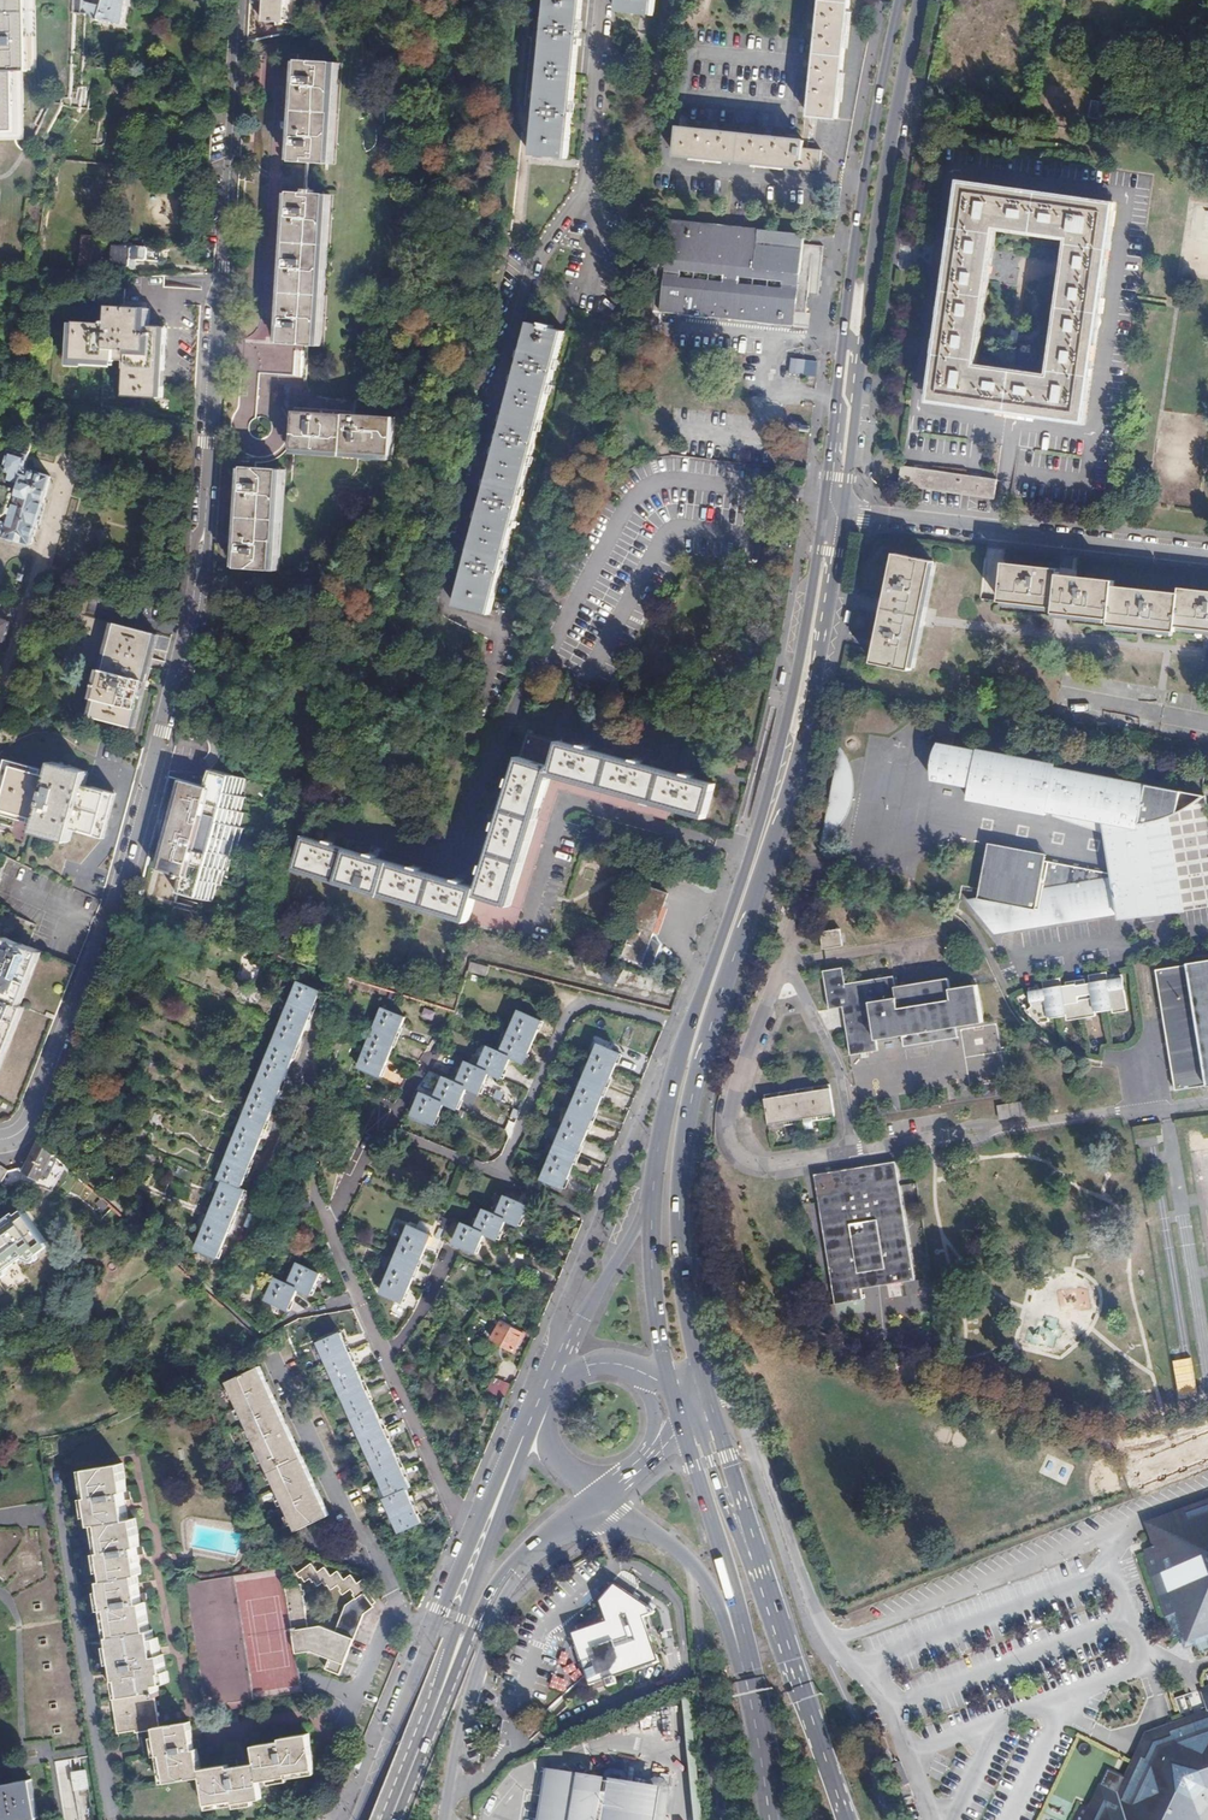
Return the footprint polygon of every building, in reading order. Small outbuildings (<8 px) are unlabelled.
[(18,129),(17,95),(25,94),(24,69),(29,69),(27,0),(0,0),(0,130),(18,129)] [(83,17),(123,23),(127,0),(102,0),(101,4),(84,2),(84,0),(77,0),(76,12),(81,13),(81,16),(83,17)] [(263,21),(284,22),(285,0),(263,0),(263,21)] [(531,153),(547,154),(547,157),(550,157),(551,154),(568,156),(582,0),(546,0),(536,111),(534,111),(531,153)] [(618,9),(634,10),(633,13),(637,13),(637,11),(653,12),(654,0),(619,0),(618,9)] [(809,116),(837,120),(850,0),(821,0),(809,116)] [(328,163),(332,91),(330,91),(332,61),(296,59),(290,160),(328,163)] [(26,129),(25,94),(17,95),(18,129),(26,129)] [(1097,97),(1092,120),(1115,125),(1119,102),(1097,97)] [(803,140),(678,127),(676,155),(801,169),(803,140)] [(24,239),(39,242),(44,243),(40,267),(57,270),(59,259),(53,258),(50,255),(54,232),(43,230),(45,215),(59,217),(68,172),(52,169),(47,200),(35,198),(35,200),(30,199),(24,239)] [(280,342),(317,343),(326,192),(314,191),(314,189),(306,189),(306,190),(289,190),(280,342)] [(1104,212),(956,191),(925,398),(1074,420),(1104,212)] [(802,238),(665,222),(661,255),(658,279),(655,309),(792,325),(807,327),(809,314),(804,314),(805,310),(807,294),(818,295),(823,253),(824,241),(802,238)] [(69,261),(79,261),(81,234),(70,233),(69,261)] [(79,261),(79,264),(90,265),(92,234),(81,234),(79,261)] [(123,269),(129,269),(130,259),(136,260),(157,261),(159,259),(159,249),(158,247),(136,247),(136,245),(113,244),(112,264),(123,265),(123,269)] [(125,359),(124,397),(158,399),(161,327),(144,326),(144,308),(109,305),(107,322),(76,321),(74,358),(115,361),(116,359),(125,359)] [(541,326),(530,324),(456,604),(491,614),(566,333),(553,329),(553,327),(542,324),(541,326)] [(305,366),(306,351),(296,351),(296,366),(305,366)] [(800,374),(811,375),(813,361),(802,359),(791,358),(789,372),(800,374)] [(295,410),(293,448),(394,453),(397,415),(314,411),(295,410)] [(3,535),(3,536),(30,543),(37,521),(39,521),(44,500),(43,500),(50,476),(24,467),(27,455),(8,449),(3,467),(6,473),(9,475),(8,479),(19,482),(10,513),(7,512),(3,526),(0,525),(0,534),(3,535)] [(901,485),(994,499),(999,469),(906,456),(901,485)] [(243,466),(237,567),(273,569),(276,540),(278,540),(281,468),(243,466)] [(875,652),(873,664),(911,671),(930,561),(893,554),(891,566),(894,566),(891,579),(889,579),(887,591),(889,592),(883,626),(880,625),(878,634),(881,636),(878,652),(875,652)] [(1057,577),(1058,573),(1040,571),(1040,568),(1030,567),(1030,570),(1013,568),(1014,565),(1001,564),(997,601),(1054,607),(1057,577)] [(1054,607),(1053,612),(1109,618),(1113,587),(1113,581),(1099,580),(1099,583),(1083,581),(1083,580),(1057,577),(1054,607)] [(1113,587),(1109,618),(1109,624),(1172,631),(1172,626),(1176,594),(1165,593),(1165,596),(1149,595),(1150,592),(1139,591),(1138,593),(1124,592),(1124,589),(1113,587)] [(1207,629),(1207,591),(1204,591),(1204,594),(1190,592),(1190,589),(1177,588),(1176,594),(1172,626),(1207,629)] [(3,640),(8,620),(0,618),(0,639),(3,640)] [(114,624),(93,718),(134,727),(154,633),(114,624)] [(546,773),(555,741),(522,731),(513,764),(546,773)] [(650,802),(704,817),(713,784),(555,741),(546,773),(650,802)] [(978,750),(939,742),(930,783),(970,791),(967,805),(1048,820),(1049,815),(1054,816),(1053,819),(1106,838),(1111,877),(1044,865),(1045,856),(990,845),(979,897),(964,900),(997,937),(1117,918),(1163,911),(1187,907),(1174,817),(1177,815),(1181,813),(1187,810),(1191,807),(1194,805),(1201,800),(1207,794),(1185,791),(1146,784),(1058,767),(1059,763),(979,747),(978,750)] [(844,750),(842,746),(820,850),(828,844),(836,835),(841,830),(845,823),(851,810),(853,799),(854,789),(854,776),(852,768),(849,760),(844,750)] [(3,764),(0,776),(0,809),(36,819),(32,832),(68,842),(71,828),(101,837),(113,792),(82,784),(86,771),(51,762),(47,776),(3,764)] [(546,773),(513,764),(475,889),(472,898),(504,908),(543,784),(546,773)] [(241,776),(207,767),(198,785),(179,780),(157,868),(177,873),(175,892),(211,901),(214,884),(218,884),(221,870),(224,870),(228,855),(230,856),(238,827),(235,826),(238,813),(236,812),(240,796),(237,795),(241,776)] [(647,812),(650,802),(546,773),(543,784),(647,812)] [(472,898),(475,889),(301,837),(291,870),(465,922),(472,898)] [(671,892),(650,884),(623,954),(642,962),(641,964),(652,968),(659,952),(650,945),(671,892)] [(837,931),(817,934),(820,951),(840,948),(837,931)] [(5,937),(0,948),(0,1053),(20,1005),(16,1003),(37,949),(5,937)] [(469,961),(466,970),(487,975),(489,966),(469,961)] [(1156,972),(1176,1092),(1207,1087),(1207,961),(1188,965),(1188,967),(1156,972)] [(958,1040),(956,1029),(983,1025),(976,985),(949,990),(947,980),(892,989),(890,977),(842,985),(840,970),(819,973),(826,1011),(839,1009),(847,1057),(874,1053),(872,1043),(899,1038),(901,1049),(958,1040)] [(1039,990),(1030,991),(1033,1009),(1029,1013),(1040,1026),(1050,1025),(1049,1019),(1067,1017),(1068,1023),(1097,1019),(1097,1014),(1114,1011),(1115,1016),(1130,1014),(1125,977),(1113,979),(1114,981),(1110,981),(1109,975),(1091,978),(1092,986),(1077,988),(1076,987),(1063,989),(1062,982),(1043,984),(1045,991),(1039,992),(1039,990)] [(321,991),(299,983),(220,1179),(224,1181),(197,1249),(218,1258),(246,1189),(241,1187),(321,991)] [(405,1016),(383,1007),(358,1067),(380,1076),(405,1016)] [(424,1008),(421,1017),(433,1020),(436,1012),(424,1008)] [(542,1020),(519,1010),(501,1052),(489,1047),(479,1068),(468,1062),(458,1083),(445,1077),(436,1098),(422,1092),(413,1115),(436,1124),(445,1103),(459,1108),(468,1088),(481,1093),(490,1072),(503,1078),(512,1057),(524,1063),(542,1020)] [(620,1054),(597,1044),(540,1180),(562,1189),(620,1054)] [(389,1066),(384,1077),(393,1081),(398,1070),(389,1066)] [(768,1101),(759,1102),(763,1127),(829,1116),(825,1091),(819,1093),(808,1094),(802,1095),(791,1097),(785,1098),(774,1100),(768,1101)] [(1024,1105),(994,1109),(996,1124),(1026,1120),(1024,1105)] [(53,1152),(38,1140),(26,1165),(18,1166),(15,1168),(40,1179),(53,1152)] [(893,1163),(811,1177),(833,1308),(861,1303),(860,1292),(914,1283),(893,1163)] [(2,1183),(10,1169),(2,1166),(0,1168),(0,1182),(2,1183)] [(102,1209),(108,1202),(101,1196),(95,1203),(102,1209)] [(527,1206),(505,1196),(497,1214),(484,1208),(476,1226),(464,1221),(455,1243),(477,1253),(486,1233),(499,1238),(507,1220),(519,1224),(527,1206)] [(45,1243),(23,1213),(16,1218),(14,1215),(0,1225),(0,1269),(27,1250),(30,1255),(45,1243)] [(431,1234),(410,1225),(381,1293),(402,1302),(431,1234)] [(321,1273),(298,1263),(289,1283),(276,1278),(266,1299),(288,1309),(299,1288),(312,1293),(321,1273)] [(522,1332),(499,1319),(490,1336),(513,1350),(522,1332)] [(341,1332),(319,1342),(387,1496),(383,1498),(399,1532),(421,1522),(406,1488),(410,1486),(341,1332)] [(260,1366),(227,1382),(296,1529),(330,1513),(260,1366)] [(486,1391),(504,1399),(511,1383),(494,1375),(486,1391)] [(123,1464),(87,1469),(91,1497),(87,1498),(92,1526),(99,1525),(104,1553),(100,1553),(104,1582),(101,1582),(105,1610),(108,1609),(113,1636),(110,1637),(116,1679),(119,1678),(122,1696),(112,1698),(117,1732),(134,1730),(133,1720),(157,1716),(154,1697),(158,1696),(156,1684),(163,1684),(161,1672),(164,1672),(161,1656),(157,1656),(153,1630),(149,1630),(145,1604),(148,1603),(147,1594),(141,1595),(138,1576),(142,1575),(140,1555),(143,1554),(142,1545),(139,1546),(135,1519),(128,1520),(126,1501),(132,1500),(131,1491),(127,1491),(123,1464)] [(1146,1525),(1157,1557),(1165,1554),(1157,1532),(1207,1514),(1207,1504),(1146,1525)] [(1157,1532),(1165,1554),(1157,1557),(1146,1561),(1166,1621),(1177,1617),(1186,1614),(1194,1640),(1207,1636),(1207,1514),(1157,1532)] [(313,1563),(295,1574),(297,1577),(300,1577),(303,1582),(307,1579),(309,1584),(311,1582),(314,1587),(319,1584),(322,1588),(323,1587),(326,1591),(332,1588),(335,1592),(334,1593),(336,1596),(344,1591),(347,1595),(346,1597),(349,1601),(342,1606),(334,1630),(320,1626),(306,1628),(302,1598),(303,1597),(303,1591),(301,1591),(300,1585),(284,1587),(289,1620),(294,1657),(310,1655),(328,1661),(324,1671),(340,1676),(361,1614),(370,1607),(369,1605),(373,1602),(366,1590),(369,1588),(363,1579),(357,1583),(351,1575),(345,1580),(338,1571),(331,1576),(325,1568),(319,1572),(313,1563)] [(587,1689),(612,1680),(658,1666),(644,1620),(652,1617),(650,1610),(618,1582),(599,1603),(605,1622),(568,1634),(583,1679),(587,1689)] [(1207,1646),(1207,1636),(1194,1640),(1186,1614),(1177,1617),(1189,1652),(1207,1646)] [(614,1686),(612,1680),(587,1689),(589,1694),(614,1686)] [(1200,1696),(1207,1721),(1207,1693),(1200,1696)] [(189,1721),(153,1728),(157,1755),(160,1755),(165,1783),(201,1778),(206,1806),(232,1802),(233,1805),(261,1800),(258,1781),(286,1778),(286,1774),(312,1770),(306,1733),(280,1737),(279,1734),(270,1735),(271,1742),(252,1745),(255,1763),(236,1765),(235,1760),(226,1761),(227,1764),(200,1769),(196,1750),(200,1749),(198,1740),(193,1740),(189,1721)] [(1159,1740),(1153,1743),(1132,1785),(1110,1775),(1100,1796),(1104,1798),(1096,1814),(1081,1808),(1076,1819),(1207,1819),(1207,1723),(1159,1740)] [(84,1786),(81,1765),(68,1767),(72,1787),(84,1786)] [(653,1791),(641,1789),(607,1784),(605,1794),(597,1793),(598,1788),(578,1785),(578,1780),(547,1776),(553,1795),(550,1813),(540,1812),(539,1819),(649,1819),(653,1791)] [(550,1813),(553,1795),(547,1776),(545,1776),(540,1812),(550,1813)] [(666,1789),(666,1786),(665,1783),(662,1781),(659,1779),(656,1777),(653,1778),(649,1778),(647,1779),(644,1781),(642,1784),(641,1786),(641,1789),(653,1791),(666,1793),(666,1789)] [(17,1819),(20,1819),(37,1817),(30,1779),(11,1782),(11,1784),(0,1786),(0,1819),(9,1819),(17,1819)] [(666,1793),(653,1791),(649,1819),(663,1819),(666,1793)]
